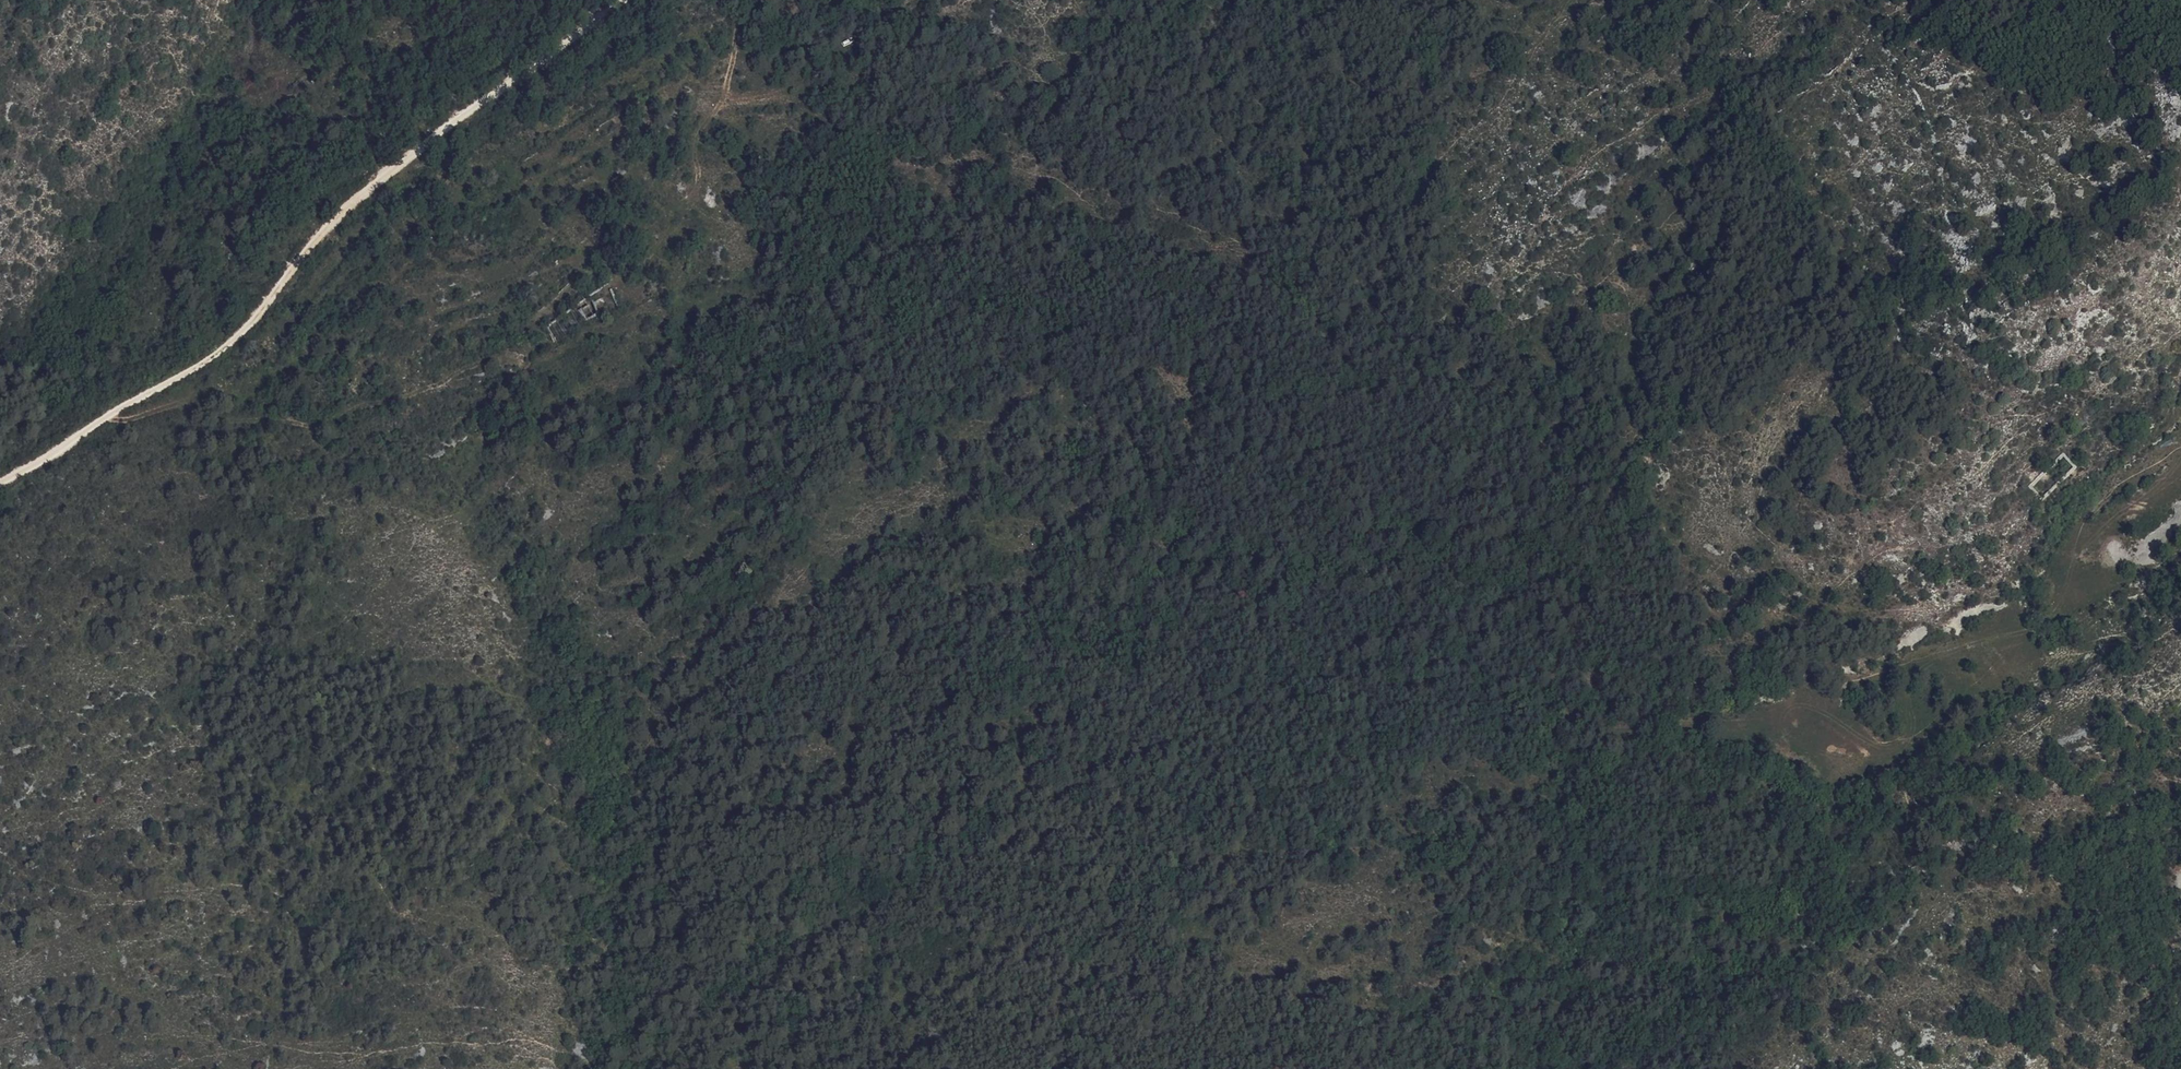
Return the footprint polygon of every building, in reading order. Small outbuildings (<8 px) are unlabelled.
[(590,304),(581,308),(585,317),(594,314),(590,304)]
